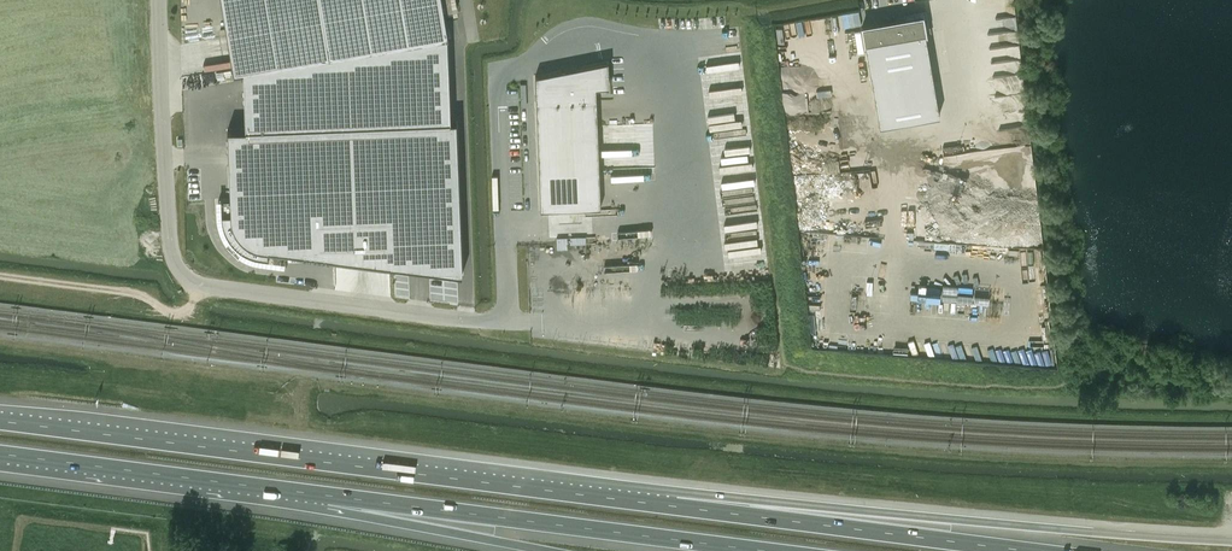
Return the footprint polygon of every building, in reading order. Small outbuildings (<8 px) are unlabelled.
[(234,68),(233,68),(234,73),(244,71),(447,37),(448,37),(444,13),(455,11),(456,11),(454,0),(222,0),(234,68)] [(1019,30),(1018,13),(1004,14),(1004,7),(980,8),(981,32),(1019,30)] [(841,27),(861,24),(859,10),(840,12),(841,27)] [(903,20),(862,27),(878,123),(879,127),(939,117),(938,112),(925,36),(925,34),(930,33),(926,11),(904,15),(905,19),(903,20)] [(231,214),(220,215),(220,223),(223,233),(227,239),(232,246),(229,248),(236,253),(238,251),(249,257),(256,259),(269,262),(269,249),(388,244),(389,263),(462,274),(456,121),(450,121),(447,37),(244,71),(246,129),(228,130),(231,214)] [(539,75),(535,76),(540,210),(600,208),(596,87),(608,87),(607,63),(577,69),(577,74),(565,74),(565,71),(539,77),(539,75)] [(992,76),(1002,73),(999,65),(990,68),(992,76)] [(866,177),(879,174),(877,165),(864,167),(866,177)] [(870,293),(890,294),(890,280),(871,280),(870,293)] [(977,302),(993,303),(994,285),(978,284),(977,302)]
